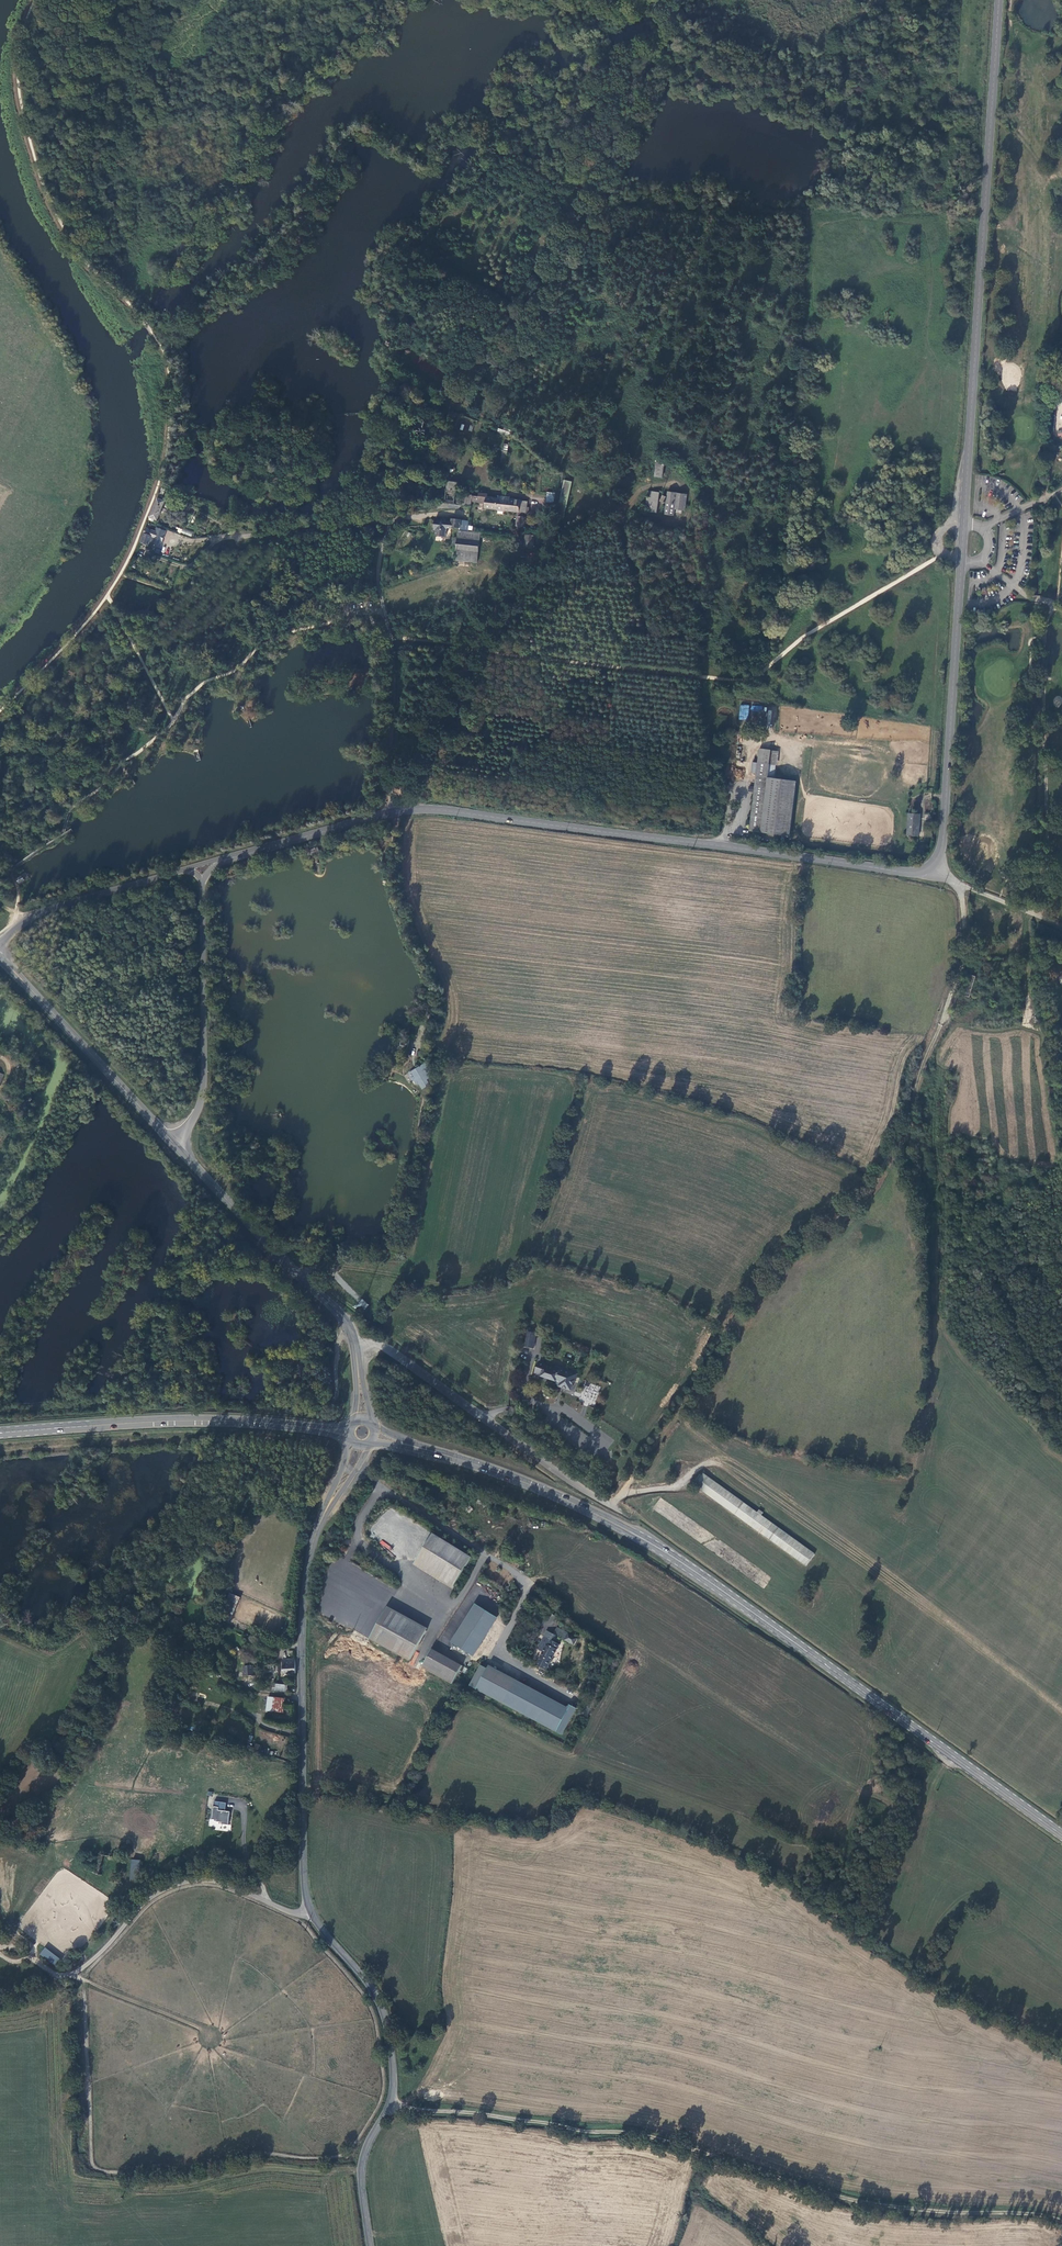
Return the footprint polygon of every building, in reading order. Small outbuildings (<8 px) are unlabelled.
[(665,464),(657,463),(655,477),(663,478),(665,464)] [(154,496),(160,480),(155,478),(150,494),(154,496)] [(573,480),(566,478),(557,514),(564,516),(573,480)] [(447,481),(446,490),(456,491),(457,482),(447,481)] [(547,491),(545,502),(554,503),(555,492),(547,491)] [(660,492),(653,491),(652,497),(648,497),(647,497),(645,505),(650,505),(649,512),(656,513),(660,492)] [(687,494),(669,491),(666,515),(675,516),(675,510),(677,510),(677,512),(682,513),(683,510),(685,511),(687,494)] [(466,493),(465,505),(473,506),(474,501),(475,494),(466,493)] [(487,503),(487,508),(518,511),(516,527),(524,528),(525,517),(523,517),(523,512),(529,513),(529,507),(528,507),(528,501),(522,500),(522,499),(507,498),(507,496),(502,496),(502,497),(478,495),(477,501),(487,503)] [(159,498),(151,517),(158,520),(166,500),(159,498)] [(436,535),(445,536),(446,525),(460,527),(460,530),(467,531),(469,521),(453,519),(452,521),(442,520),(442,518),(436,518),(435,526),(437,527),(436,535)] [(147,527),(141,543),(148,546),(150,541),(153,542),(153,543),(161,546),(167,531),(158,528),(157,531),(147,527)] [(478,562),(482,533),(467,531),(460,530),(459,538),(458,545),(458,549),(459,549),(458,560),(478,562)] [(535,536),(526,535),(525,546),(534,547),(535,536)] [(740,705),(739,719),(748,720),(749,705),(740,705)] [(762,706),(751,707),(753,722),(767,721),(766,712),(762,713),(762,706)] [(759,750),(758,762),(770,763),(772,751),(759,750)] [(750,831),(791,836),(797,781),(769,777),(770,763),(758,762),(750,831)] [(921,814),(909,814),(908,836),(919,837),(921,814)] [(967,999),(974,979),(965,975),(958,996),(967,999)] [(427,1063),(419,1067),(423,1076),(431,1071),(427,1063)] [(362,1298),(355,1307),(361,1313),(369,1304),(362,1298)] [(533,1348),(535,1338),(537,1330),(528,1328),(524,1346),(533,1348)] [(306,1361),(299,1362),(301,1376),(308,1375),(306,1361)] [(539,1362),(535,1373),(541,1376),(556,1382),(560,1383),(559,1387),(570,1390),(573,1382),(574,1383),(577,1374),(570,1371),(569,1373),(554,1367),(555,1366),(545,1363),(545,1364),(539,1362)] [(584,1382),(580,1401),(584,1402),(583,1404),(595,1407),(599,1385),(584,1382)] [(702,1471),(693,1483),(744,1519),(805,1564),(814,1552),(760,1513),(762,1510),(758,1508),(756,1511),(702,1471)] [(432,1533),(414,1561),(453,1584),(470,1557),(432,1533)] [(388,1550),(391,1546),(382,1540),(379,1543),(388,1550)] [(224,1554),(216,1553),(216,1561),(224,1562),(224,1554)] [(231,1620),(240,1598),(230,1594),(221,1615),(231,1620)] [(474,1603),(462,1622),(471,1628),(482,1633),(494,1615),(474,1603)] [(425,1629),(386,1607),(369,1637),(409,1659),(425,1629)] [(470,1654),(482,1633),(471,1628),(462,1622),(450,1641),(470,1654)] [(534,1664),(544,1669),(558,1644),(554,1641),(556,1636),(545,1630),(537,1645),(543,1648),(541,1651),(534,1664)] [(567,1634),(564,1639),(572,1644),(575,1638),(567,1634)] [(175,1644),(169,1646),(174,1665),(180,1663),(175,1644)] [(431,1648),(421,1666),(451,1683),(461,1664),(431,1648)] [(283,1673),(296,1673),(295,1659),(292,1659),(283,1659),(283,1673)] [(487,1663),(485,1667),(512,1682),(514,1678),(487,1663)] [(560,1734),(574,1707),(569,1704),(566,1711),(512,1682),(485,1667),(479,1664),(468,1684),(560,1734)] [(254,1675),(254,1665),(244,1666),(244,1675),(254,1675)] [(259,1674),(279,1673),(279,1665),(259,1666),(259,1674)] [(274,1697),(272,1711),(283,1713),(285,1704),(285,1698),(274,1697)] [(225,1802),(213,1801),(211,1819),(216,1819),(216,1821),(221,1822),(221,1824),(228,1825),(229,1812),(224,1811),(225,1802)] [(138,1883),(141,1860),(131,1859),(129,1882),(138,1883)] [(37,1910),(30,1928),(30,1934),(63,1960),(68,1961),(113,1911),(111,1899),(75,1878),(67,1879),(37,1910)] [(54,1965),(59,1958),(45,1947),(39,1954),(54,1965)]
